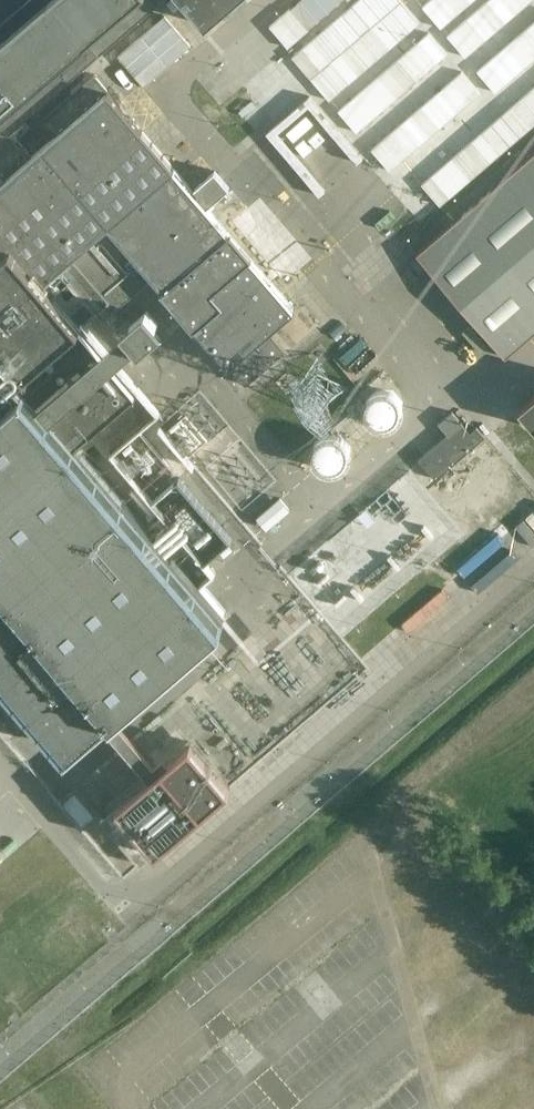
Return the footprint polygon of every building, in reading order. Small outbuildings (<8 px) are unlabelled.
[(52,727),(70,748),(97,725),(113,711),(223,616),(197,586),(213,574),(179,533),(130,476),(112,453),(139,430),(159,413),(91,332),(88,334),(44,282),(60,268),(109,225),(189,318),(228,364),(245,384),(289,347),(272,327),(293,309),(107,92),(31,157),(11,133),(100,56),(112,45),(129,30),(156,7),(150,0),(53,0),(0,46),(0,176),(3,179),(0,182),(0,666),(52,727)] [(206,25),(234,0),(185,0),(206,25)] [(329,43),(413,142),(441,118),(428,103),(409,119),(379,84),(411,57),(368,6),(375,0),(284,0),(191,78),(231,125),(329,43)] [(425,12),(438,35),(461,22),(449,0),(447,0),(425,12)] [(121,59),(144,85),(191,45),(168,19),(165,14),(118,55),(121,59)] [(416,253),(505,356),(533,332),(533,151),(416,253)] [(114,331),(137,357),(150,346),(150,347),(161,337),(152,327),(157,323),(146,310),(141,314),(138,310),(127,319),(127,320),(114,331)] [(395,412),(396,406),(395,399),(391,394),(387,390),(379,388),(373,389),(367,393),(363,399),(361,406),(363,412),(367,418),(372,422),(379,423),(385,422),(391,418),(395,412)] [(519,408),(533,425),(533,395),(519,408)] [(392,516),(433,479),(485,433),(478,425),(472,430),(453,409),(438,422),(446,432),(372,498),(377,503),(324,550),(332,558),(314,574),(324,586),(397,521),(392,516)] [(164,429),(156,436),(178,463),(194,449),(173,424),(166,430),(164,429)] [(342,457),(343,450),(342,443),(338,437),(335,434),(331,433),(323,431),(316,433),(311,437),(307,443),(305,450),(307,457),(311,463),(317,467),(323,469),(331,468),(335,466),(338,463),(342,457)] [(276,485),(252,505),(263,518),(287,497),(276,485)] [(395,615),(384,623),(400,645),(411,637),(395,615)] [(145,780),(161,766),(113,711),(97,725),(145,780)] [(140,864),(230,787),(190,741),(161,766),(145,780),(101,818),(140,864)]
